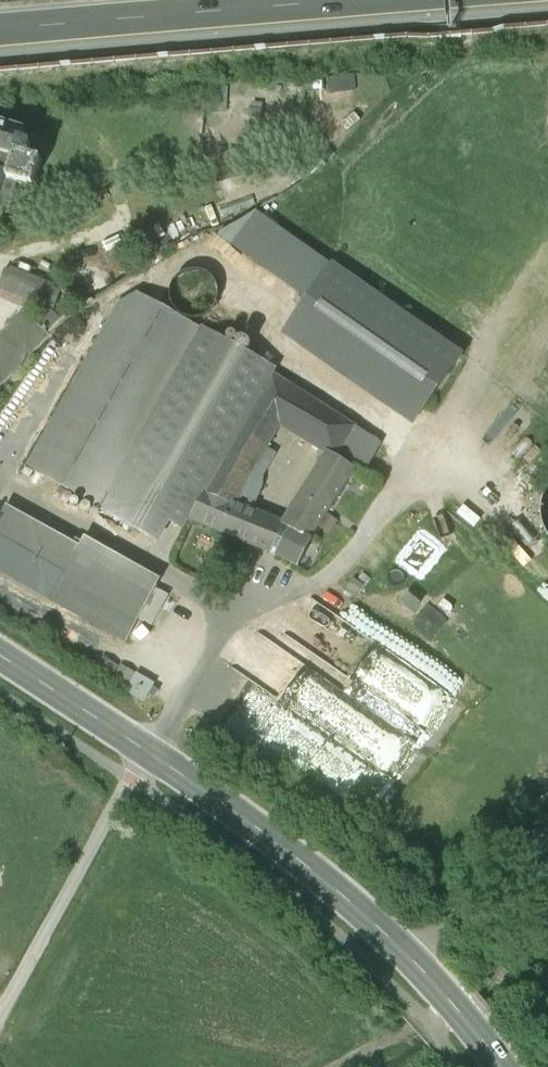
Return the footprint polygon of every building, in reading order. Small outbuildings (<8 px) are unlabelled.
[(0,126),(0,160),(23,166),(27,150),(32,135),(0,126)] [(23,166),(35,169),(39,153),(27,150),(23,166)] [(35,169),(23,166),(15,190),(42,198),(49,174),(35,169)] [(462,357),(256,213),(221,234),(218,238),(308,302),(284,336),(413,426),(462,357)] [(186,271),(178,276),(173,283),(171,291),(171,300),(174,308),(179,314),(186,319),(194,321),(202,320),(210,317),(216,312),(221,304),(223,296),(221,287),(217,279),(211,273),(203,270),(194,269),(186,271)] [(58,292),(11,272),(5,288),(52,307),(58,292)] [(203,331),(137,294),(109,323),(26,469),(102,511),(203,331)] [(50,311),(36,325),(50,338),(63,324),(50,311)] [(50,338),(36,325),(25,316),(0,341),(0,390),(50,338)] [(203,331),(102,511),(155,542),(167,521),(184,531),(191,520),(207,492),(273,376),(276,372),(203,331)] [(280,427),(329,457),(336,460),(337,459),(354,428),(290,386),(273,376),(207,492),(235,505),(280,427)] [(378,444),(354,428),(337,459),(354,470),(361,474),(378,444)] [(329,457),(286,527),(310,540),(354,470),(337,459),(336,460),(329,457)] [(235,505),(207,492),(191,520),(272,553),(286,527),(235,505)] [(538,534),(547,538),(547,507),(538,534)] [(4,511),(0,519),(0,542),(63,578),(48,605),(126,649),(161,587),(82,542),(76,552),(4,511)] [(312,541),(310,540),(286,527),(272,553),(298,568),(312,541)] [(142,676),(121,662),(114,672),(135,686),(142,676)]
